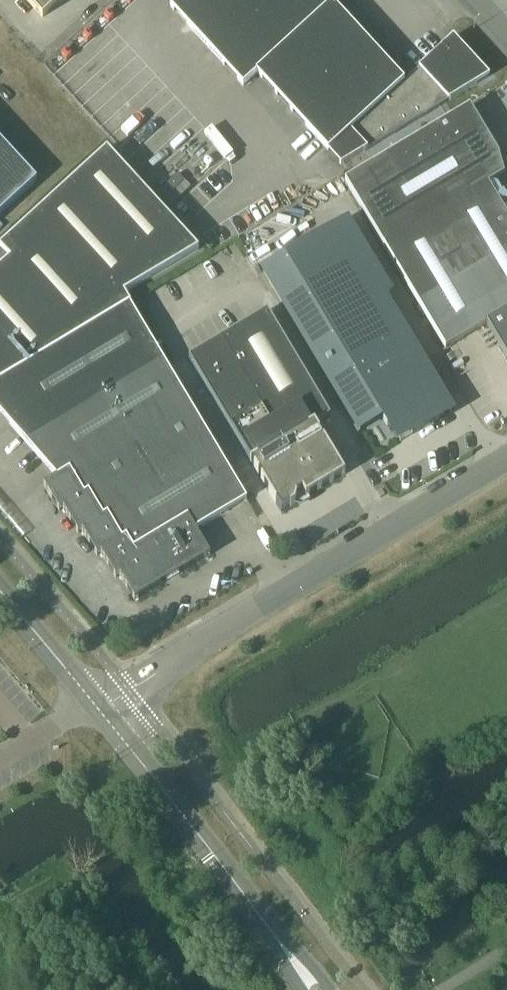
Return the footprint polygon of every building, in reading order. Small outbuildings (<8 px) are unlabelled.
[(42,18),(60,2),(58,0),(25,0),(42,18)] [(243,87),(257,75),(341,165),(489,77),(453,38),(404,83),(332,5),(338,0),(179,0),(170,8),(243,87)] [(488,186),(504,176),(498,155),(469,107),(449,120),(345,182),(445,350),(483,327),(494,345),(498,346),(506,360),(506,218),(488,186)] [(36,181),(0,142),(0,215),(36,181)] [(97,556),(101,554),(116,579),(120,576),(134,601),(210,556),(195,531),(246,500),(130,306),(131,306),(124,295),(199,250),(107,150),(0,247),(0,250),(9,260),(0,269),(0,414),(56,478),(43,486),(59,512),(63,509),(78,534),(82,532),(97,556)] [(359,429),(380,417),(387,427),(402,418),(413,435),(444,417),(433,399),(437,397),(429,383),(433,381),(403,330),(378,306),(389,293),(347,223),(264,273),(359,432),(361,431),(359,429)] [(250,462),(281,513),(294,506),(295,501),(299,502),(305,498),(305,499),(345,475),(315,426),(329,417),(267,312),(189,359),(251,462),(250,462)]
